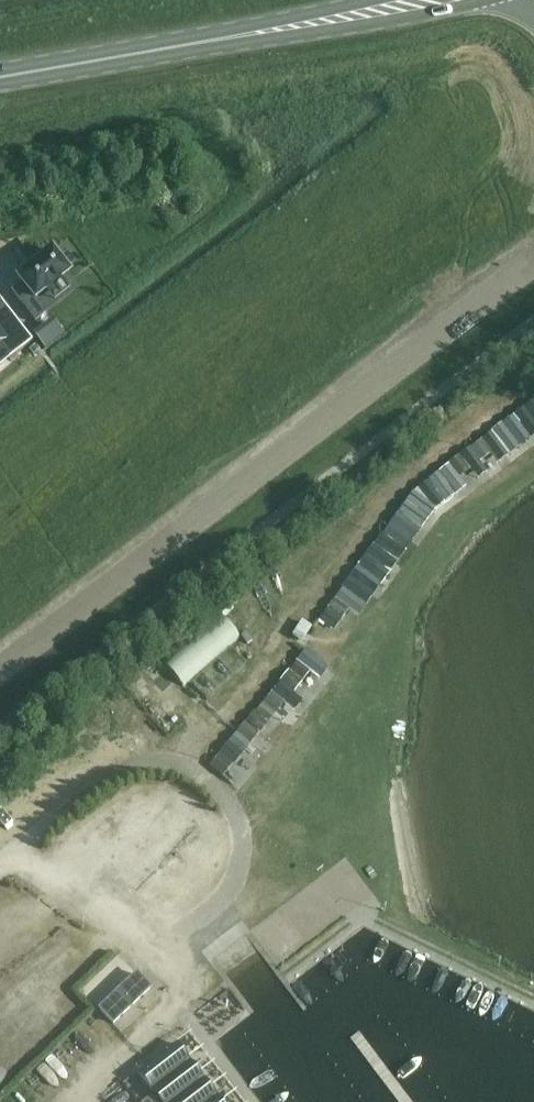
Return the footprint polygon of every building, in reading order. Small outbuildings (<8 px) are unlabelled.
[(51,251),(17,278),(29,293),(19,302),(35,322),(47,313),(36,299),(69,273),(51,251)] [(9,359),(32,341),(1,301),(0,301),(0,348),(9,359)] [(533,416),(533,400),(523,408),(531,418),(533,416)] [(521,426),(531,418),(523,408),(513,416),(521,426)] [(510,434),(521,426),(513,416),(502,424),(510,434)] [(499,442),(510,434),(502,424),(492,432),(499,442)] [(489,450),(499,442),(492,432),(481,440),(489,450)] [(478,458),(489,450),(481,440),(470,448),(478,458)] [(467,467),(477,459),(470,448),(459,456),(467,467)] [(456,475),(467,467),(459,456),(448,464),(456,475)] [(446,483),(456,475),(448,464),(438,472),(446,483)] [(435,490),(446,483),(438,472),(427,480),(435,490)] [(425,498),(435,490),(427,480),(417,488),(425,498)] [(416,510),(424,500),(413,492),(405,503),(416,510)] [(408,521),(416,510),(405,503),(397,513),(408,521)] [(400,532),(408,521),(397,513),(389,524),(400,532)] [(392,542),(400,532),(389,524),(382,534),(392,542)] [(384,553),(392,542),(382,534),(374,545),(384,553)] [(376,563),(384,553),(374,545),(366,556),(376,563)] [(369,574),(376,563),(366,556),(358,566),(369,574)] [(361,585),(369,574),(358,566),(350,577),(361,585)] [(353,595),(361,585),(350,577),(342,587),(343,588),(353,595)] [(346,606),(354,596),(353,595),(343,588),(335,599),(346,606)] [(338,617),(346,606),(335,599),(327,609),(338,617)] [(330,628),(338,617),(327,609),(320,620),(330,628)] [(167,666),(183,686),(243,636),(227,616),(167,666)] [(305,651),(295,663),(307,672),(316,660),(305,651)] [(295,663),(286,675),(298,684),(307,672),(295,663)] [(286,675),(277,687),(289,696),(298,684),(286,675)] [(277,687),(268,698),(280,707),(289,696),(277,687)] [(268,698),(259,710),(271,719),(280,707),(268,698)] [(259,710),(250,722),(262,731),(271,719),(259,710)] [(250,722),(241,734),(253,743),(262,731),(250,722)] [(241,734),(232,746),(244,755),(253,743),(241,734)] [(232,746),(223,757),(235,766),(244,755),(232,746)] [(223,757),(214,769),(226,778),(235,766),(223,757)] [(113,1023),(150,988),(136,974),(99,1009),(113,1023)] [(153,1094),(143,1101),(221,1101),(175,1043),(137,1073),(153,1094)]
